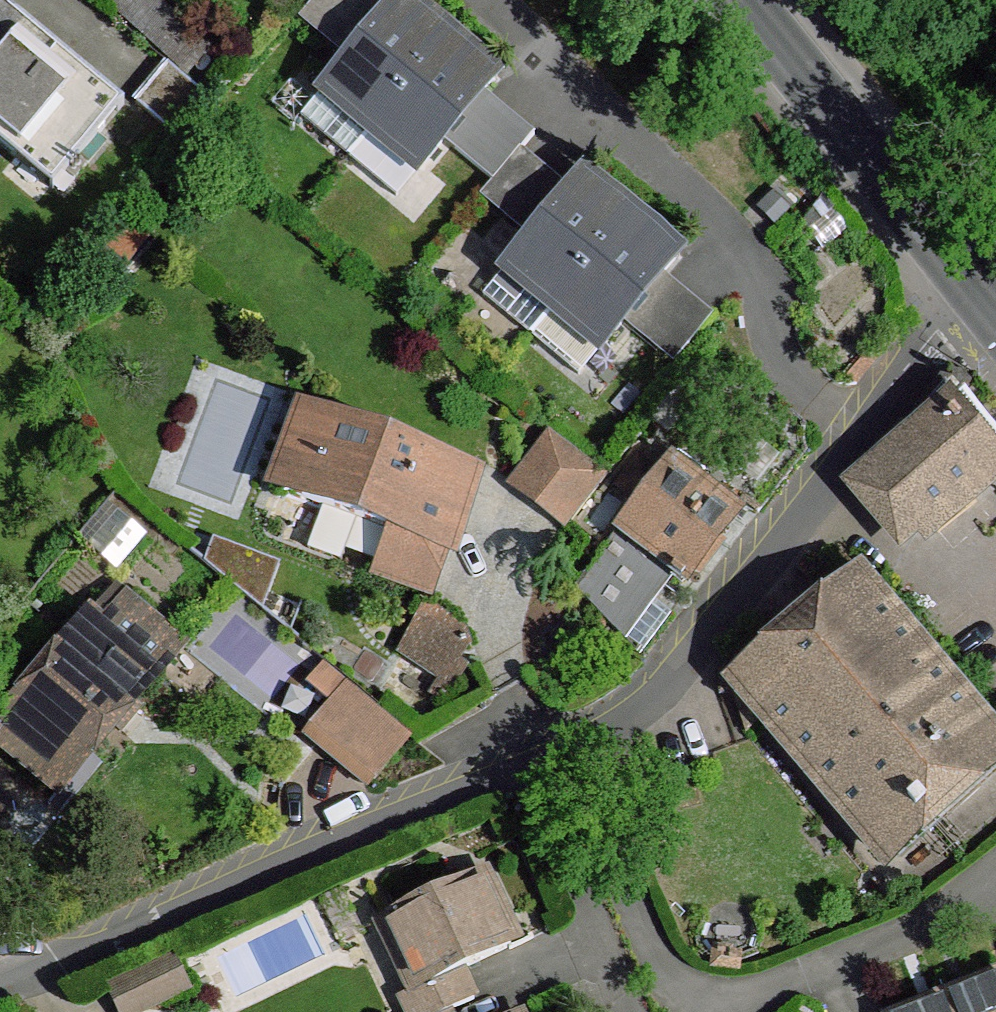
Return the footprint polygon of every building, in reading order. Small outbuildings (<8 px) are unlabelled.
[(154,0),(110,0),(147,33),(166,10),(154,0)] [(389,14),(372,0),(313,0),(296,19),(350,61),(389,14)] [(405,0),(401,0),(389,14),(350,61),(323,93),(370,132),(450,38),(405,0)] [(0,3),(0,146),(53,190),(125,104),(0,3)] [(499,76),(450,38),(370,132),(417,171),(443,141),(483,94),(499,76)] [(210,98),(169,65),(136,103),(177,138),(210,98)] [(350,156),(370,132),(323,93),(302,116),(350,156)] [(532,134),(483,94),(443,141),(491,180),(519,148),(532,134)] [(398,196),(417,171),(370,132),(350,156),(398,196)] [(531,239),(572,191),(519,148),(491,180),(477,196),(531,239)] [(531,239),(505,270),(553,311),(633,215),(584,176),(572,191),(531,239)] [(680,254),(633,215),(553,311),(599,350),(622,323),(662,275),(680,254)] [(533,335),(553,311),(505,270),(484,295),(533,335)] [(711,314),(662,275),(622,323),(672,362),(711,314)] [(599,350),(553,311),(533,335),(580,375),(599,350)] [(995,458),(948,406),(876,467),(923,523),(995,458)] [(469,470),(306,411),(278,489),(388,531),(442,551),(469,470)] [(602,475),(551,436),(512,485),(565,525),(602,475)] [(733,514),(672,465),(659,482),(644,502),(637,511),(622,530),(663,561),(686,578),(733,514)] [(659,482),(639,467),(623,486),(644,502),(659,482)] [(147,535),(119,511),(89,546),(119,570),(147,535)] [(663,561),(622,530),(576,588),(617,633),(659,580),(652,575),(663,561)] [(428,593),(442,551),(388,531),(374,573),(428,593)] [(279,559),(212,534),(203,559),(262,605),(279,559)] [(741,685),(885,854),(995,759),(995,746),(864,589),(741,685)] [(111,592),(92,617),(105,627),(125,603),(111,592)] [(128,599),(125,603),(105,627),(92,617),(90,615),(0,725),(0,742),(60,792),(182,643),(128,599)] [(439,616),(425,611),(409,647),(447,678),(467,647),(464,635),(439,616)] [(338,700),(348,688),(325,670),(314,682),(338,700)] [(338,700),(314,729),(324,738),(374,779),(409,735),(348,688),(338,700)] [(476,874),(386,918),(421,988),(459,970),(511,946),(476,874)] [(127,1011),(138,1011),(197,985),(175,937),(107,967),(127,1011)] [(421,988),(402,998),(409,1011),(448,1011),(474,1000),(459,970),(421,988)] [(951,1011),(995,1011),(995,980),(946,1000),(951,1011)] [(946,1000),(917,1011),(951,1011),(946,1000)]
